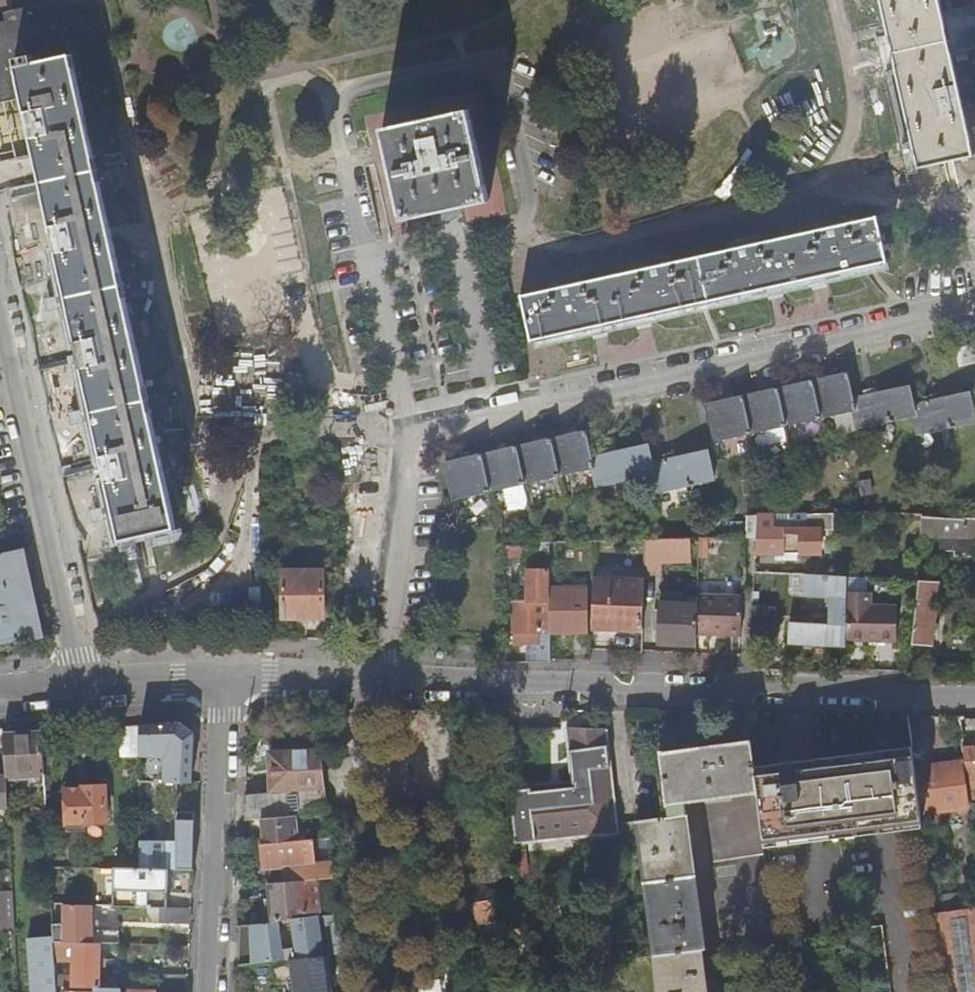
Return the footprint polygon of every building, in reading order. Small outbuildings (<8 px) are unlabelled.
[(919,167),(974,156),(940,0),(882,0),(919,167)] [(25,14),(60,6),(59,1),(24,10),(25,14)] [(60,6),(25,14),(26,23),(7,27),(14,56),(34,52),(36,61),(71,54),(67,38),(60,6)] [(25,14),(24,10),(4,14),(6,22),(7,27),(26,23),(25,14)] [(22,97),(120,532),(175,520),(169,496),(71,54),(36,61),(34,52),(14,56),(7,27),(0,29),(0,161),(29,155),(16,99),(13,84),(19,83),(22,97)] [(13,84),(16,99),(22,97),(19,83),(13,84)] [(417,121),(414,105),(364,117),(391,238),(507,213),(480,91),(431,102),(434,117),(417,121)] [(875,217),(565,286),(523,295),(523,294),(521,294),(531,341),(534,340),(534,339),(549,336),(723,298),(724,298),(726,297),(886,262),(886,263),(887,262),(877,215),(875,215),(875,217)] [(974,362),(974,344),(957,347),(961,366),(974,362)] [(848,374),(847,372),(706,403),(715,441),(816,419),(854,410),(859,429),(914,417),(917,434),(974,422),(974,419),(968,391),(912,403),(908,384),(853,397),(848,374)] [(652,462),(648,444),(637,446),(593,456),(586,429),(469,456),(446,461),(454,499),(468,496),(593,467),(597,487),(635,479),(653,475),(658,493),(715,480),(708,449),(652,462)] [(758,515),(753,515),(752,536),(757,536),(756,553),(775,553),(775,559),(781,559),(781,553),(799,553),(798,538),(784,538),(784,529),(818,527),(818,525),(820,525),(819,519),(825,519),(824,515),(819,515),(819,513),(758,515)] [(923,516),(922,535),(941,536),(940,550),(955,551),(955,556),(974,558),(974,518),(923,516)] [(689,538),(646,540),(645,556),(645,559),(645,568),(660,568),(661,559),(690,559),(689,538)] [(550,632),(549,588),(549,543),(547,543),(534,543),(511,544),(512,555),(523,554),(524,554),(529,554),(529,571),(528,571),(529,602),(513,602),(514,633),(514,644),(537,644),(537,662),(550,662),(551,660),(550,638),(550,632)] [(0,646),(43,637),(23,548),(0,553),(0,646)] [(592,623),(643,625),(645,568),(645,559),(645,556),(633,556),(633,580),(593,579),(592,623)] [(323,570),(283,572),(283,619),(323,618),(323,570)] [(837,594),(836,607),(842,608),(844,576),(789,573),(788,590),(837,594)] [(931,645),(938,581),(918,580),(917,580),(912,643),(931,645)] [(587,587),(549,588),(550,632),(566,632),(566,636),(572,636),(572,632),(588,632),(587,587)] [(837,594),(788,590),(788,597),(822,600),(836,607),(837,594)] [(722,606),(722,591),(712,591),(712,605),(701,605),(698,606),(697,621),(697,636),(700,636),(731,637),(741,637),(742,606),(732,606),(722,606)] [(873,592),(848,591),(847,622),(847,641),(898,642),(898,604),(873,603),(873,592)] [(779,599),(753,600),(752,636),(778,635),(779,599)] [(659,623),(654,623),(653,641),(697,643),(697,636),(697,621),(698,606),(698,605),(660,603),(659,609),(659,623)] [(791,642),(840,645),(841,621),(835,621),(835,612),(793,609),(791,642)] [(408,710),(398,710),(398,725),(407,725),(408,710)] [(275,792),(326,790),(322,755),(318,716),(304,717),(305,748),(274,750),(275,792)] [(192,783),(194,738),(179,724),(158,725),(140,726),(140,783),(177,783),(192,783)] [(617,831),(606,730),(569,729),(573,766),(574,766),(575,785),(519,791),(518,778),(509,779),(509,780),(515,839),(585,831),(585,835),(617,831)] [(7,776),(45,774),(43,730),(25,730),(4,731),(7,776)] [(685,802),(758,792),(756,772),(755,764),(752,741),(663,753),(663,750),(660,751),(667,802),(662,803),(664,817),(636,821),(637,823),(638,823),(647,896),(655,955),(700,949),(705,949),(687,817),(688,816),(688,813),(687,813),(685,802)] [(962,742),(965,762),(969,798),(974,798),(974,742),(962,742)] [(860,759),(912,753),(911,746),(859,752),(755,764),(756,772),(860,759)] [(869,824),(920,818),(919,811),(914,768),(912,753),(860,759),(756,772),(758,792),(758,793),(761,816),(763,837),(869,824)] [(965,762),(914,768),(919,811),(970,805),(969,798),(965,762)] [(9,810),(7,778),(0,778),(0,810),(9,810)] [(66,824),(106,823),(105,787),(83,788),(83,790),(65,791),(66,824)] [(326,791),(246,799),(245,821),(253,820),(297,816),(329,813),(326,791)] [(299,841),(297,816),(253,820),(254,829),(263,828),(265,844),(299,841)] [(869,831),(921,824),(920,818),(869,824),(763,837),(764,844),(869,831)] [(185,828),(177,828),(177,842),(177,870),(193,870),(194,840),(195,821),(185,821),(185,828)] [(311,839),(314,863),(314,865),(314,867),(316,867),(334,865),(331,837),(311,839)] [(299,841),(265,844),(265,857),(266,867),(282,866),(284,882),(317,879),(318,879),(336,877),(334,865),(316,867),(314,867),(314,865),(314,863),(311,839),(299,841)] [(177,842),(140,842),(140,869),(171,869),(177,870),(177,842)] [(69,904),(66,868),(49,868),(50,889),(50,891),(51,904),(62,904),(69,904)] [(168,907),(171,869),(140,869),(122,869),(119,906),(149,906),(168,907)] [(321,910),(318,879),(317,879),(284,882),(269,883),(273,921),(290,919),(290,914),(321,910)] [(39,937),(53,936),(53,923),(51,904),(50,891),(35,891),(39,937)] [(508,919),(524,917),(523,908),(516,908),(515,896),(473,903),(476,923),(508,919)] [(8,933),(8,924),(7,897),(0,897),(0,933),(8,933)] [(93,931),(92,905),(69,904),(62,904),(51,904),(53,923),(53,936),(54,942),(65,942),(74,942),(101,943),(119,944),(119,931),(93,931)] [(148,922),(191,924),(191,907),(168,907),(149,906),(148,922)] [(932,911),(943,991),(974,991),(974,908),(932,911)] [(294,918),(299,958),(328,954),(344,952),(340,912),(294,918)] [(299,958),(294,918),(290,919),(241,926),(240,943),(239,965),(283,959),(290,959),(299,958)] [(39,937),(28,939),(32,991),(57,991),(57,986),(54,942),(53,936),(39,937)] [(518,945),(526,944),(526,936),(516,937),(518,945)] [(100,987),(101,943),(74,942),(73,974),(66,974),(65,942),(54,942),(57,986),(64,986),(100,987)] [(700,949),(655,955),(657,972),(660,991),(706,991),(700,949)] [(331,991),(338,991),(336,981),(347,980),(344,952),(328,954),(332,991),(331,991)] [(294,991),(326,991),(331,991),(332,991),(328,954),(299,958),(290,959),(294,991)] [(290,959),(283,959),(287,991),(294,991),(290,959)] [(156,973),(156,989),(157,989),(188,990),(188,974),(156,973)] [(338,991),(348,991),(347,980),(336,981),(338,991)]
